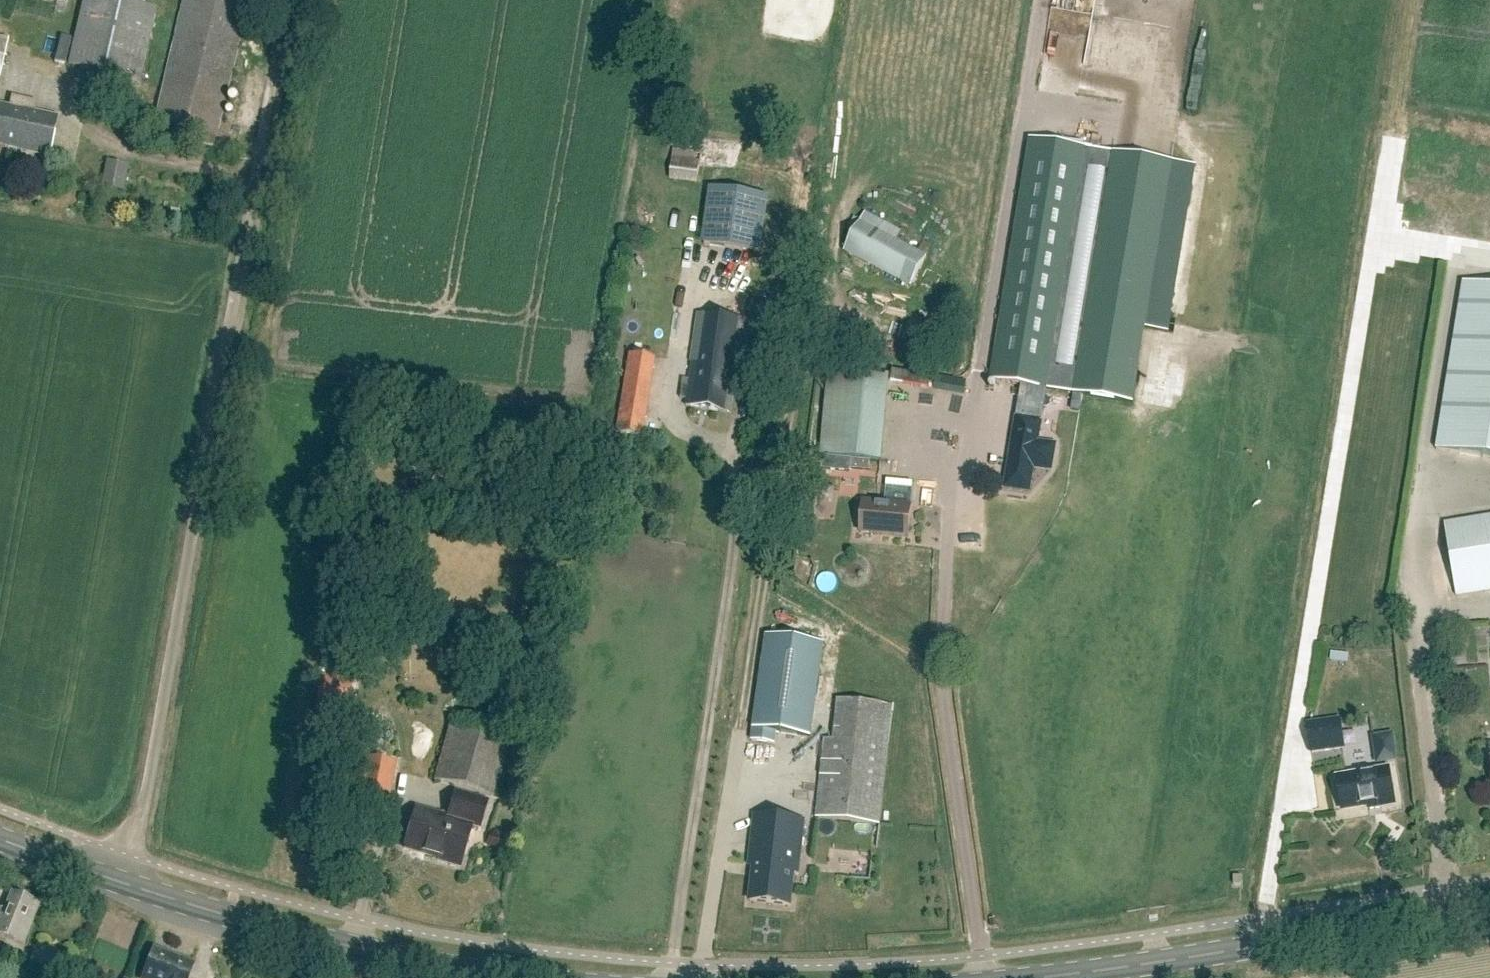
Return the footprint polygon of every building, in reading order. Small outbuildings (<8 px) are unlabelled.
[(156,9),(116,0),(84,0),(69,64),(140,79),(156,9)] [(249,0),(184,0),(156,120),(217,134),(249,0)] [(8,147),(19,98),(12,97),(10,107),(0,104),(0,145),(8,147)] [(33,111),(35,102),(19,98),(8,147),(50,156),(59,117),(33,111)] [(1073,393),(1113,153),(1031,139),(991,380),(1073,393)] [(698,182),(701,151),(674,149),(671,179),(698,182)] [(1173,163),(1113,153),(1073,393),(1133,403),(1173,163)] [(127,164),(106,160),(101,188),(123,192),(127,164)] [(759,250),(765,195),(712,188),(711,197),(702,196),(697,231),(706,233),(704,243),(759,250)] [(912,287),(927,258),(896,241),(901,233),(865,214),(845,251),(912,287)] [(1466,283),(1439,449),(1489,457),(1489,287),(1466,283)] [(742,380),(744,370),(751,323),(699,315),(692,362),(693,362),(690,387),(683,386),(681,398),(688,399),(687,406),(731,414),(736,379),(742,380)] [(643,437),(656,355),(629,351),(615,433),(643,437)] [(881,462),(889,379),(826,374),(819,456),(881,462)] [(1028,480),(1037,426),(1018,423),(1009,477),(1028,480)] [(831,505),(833,487),(816,485),(814,502),(831,505)] [(910,506),(911,490),(885,487),(883,504),(864,502),(861,532),(882,534),(882,536),(909,538),(911,506),(910,506)] [(1489,591),(1489,516),(1445,524),(1457,596),(1489,591)] [(824,644),(767,636),(752,740),(775,744),(776,732),(811,737),(824,644)] [(346,715),(351,678),(319,674),(314,711),(346,715)] [(493,797),(510,734),(452,717),(434,780),(493,797)] [(1309,738),(1311,752),(1345,747),(1340,718),(1307,723),(1309,738)] [(1399,759),(1395,734),(1374,737),(1378,762),(1399,759)] [(889,745),(825,738),(817,817),(880,824),(889,745)] [(387,803),(396,761),(367,755),(359,798),(387,803)] [(1369,809),(1395,804),(1389,769),(1337,778),(1343,809),(1369,805),(1369,809)] [(480,828),(488,801),(455,792),(448,817),(416,808),(404,848),(438,858),(437,860),(460,866),(472,826),(480,828)] [(800,873),(806,820),(754,815),(748,864),(754,865),(750,901),(790,905),(794,872),(800,873)] [(487,846),(504,850),(508,833),(491,829),(487,846)] [(39,904),(12,893),(5,911),(0,909),(0,935),(23,944),(39,904)] [(80,959),(36,944),(30,962),(48,968),(44,977),(74,977),(80,959)] [(194,964),(153,950),(143,977),(189,977),(194,964)]
